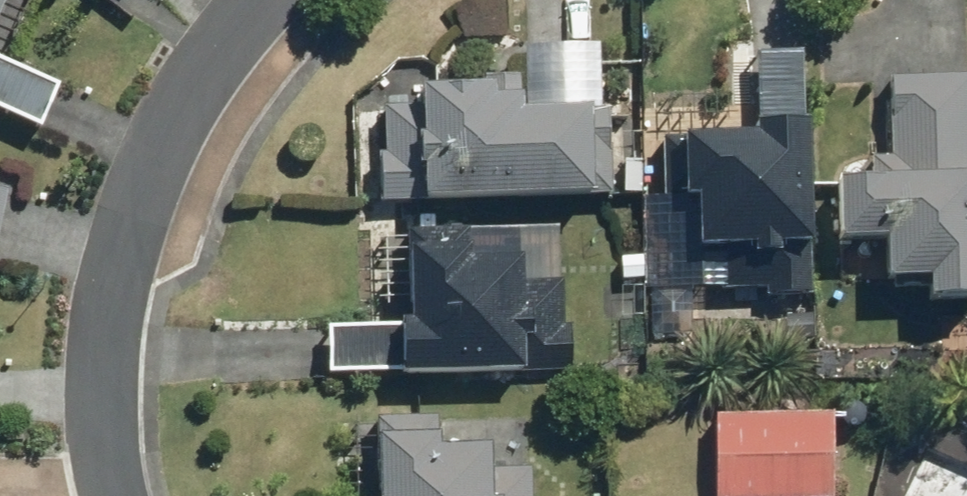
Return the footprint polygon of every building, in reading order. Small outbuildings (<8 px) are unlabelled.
[(10,0),(0,0),(0,24),(10,0)] [(686,140),(664,140),(665,201),(699,200),(700,248),(755,247),(756,254),(767,254),(767,296),(815,294),(811,124),(806,125),(806,51),(757,51),(758,135),(686,136),(686,140)] [(42,130),(62,84),(0,58),(0,112),(42,130)] [(381,155),(383,202),(615,196),(612,111),(524,113),(524,76),(486,77),(486,87),(423,89),(424,108),(386,108),(387,155),(381,155)] [(838,181),(840,242),(888,241),(889,281),(933,279),(933,301),(966,301),(966,77),(893,79),(895,159),(873,159),(874,180),(838,181)] [(12,192),(0,190),(0,246),(12,192)] [(415,326),(329,327),(330,378),(575,373),(574,327),(565,327),(564,282),(525,283),(524,258),(473,259),(473,249),(471,249),(471,230),(413,231),(415,326)] [(715,418),(717,495),(835,495),(833,416),(715,418)] [(532,469),(493,470),(492,446),(441,447),(441,437),(439,437),(439,418),(381,419),(383,495),(533,495),(532,469)]
